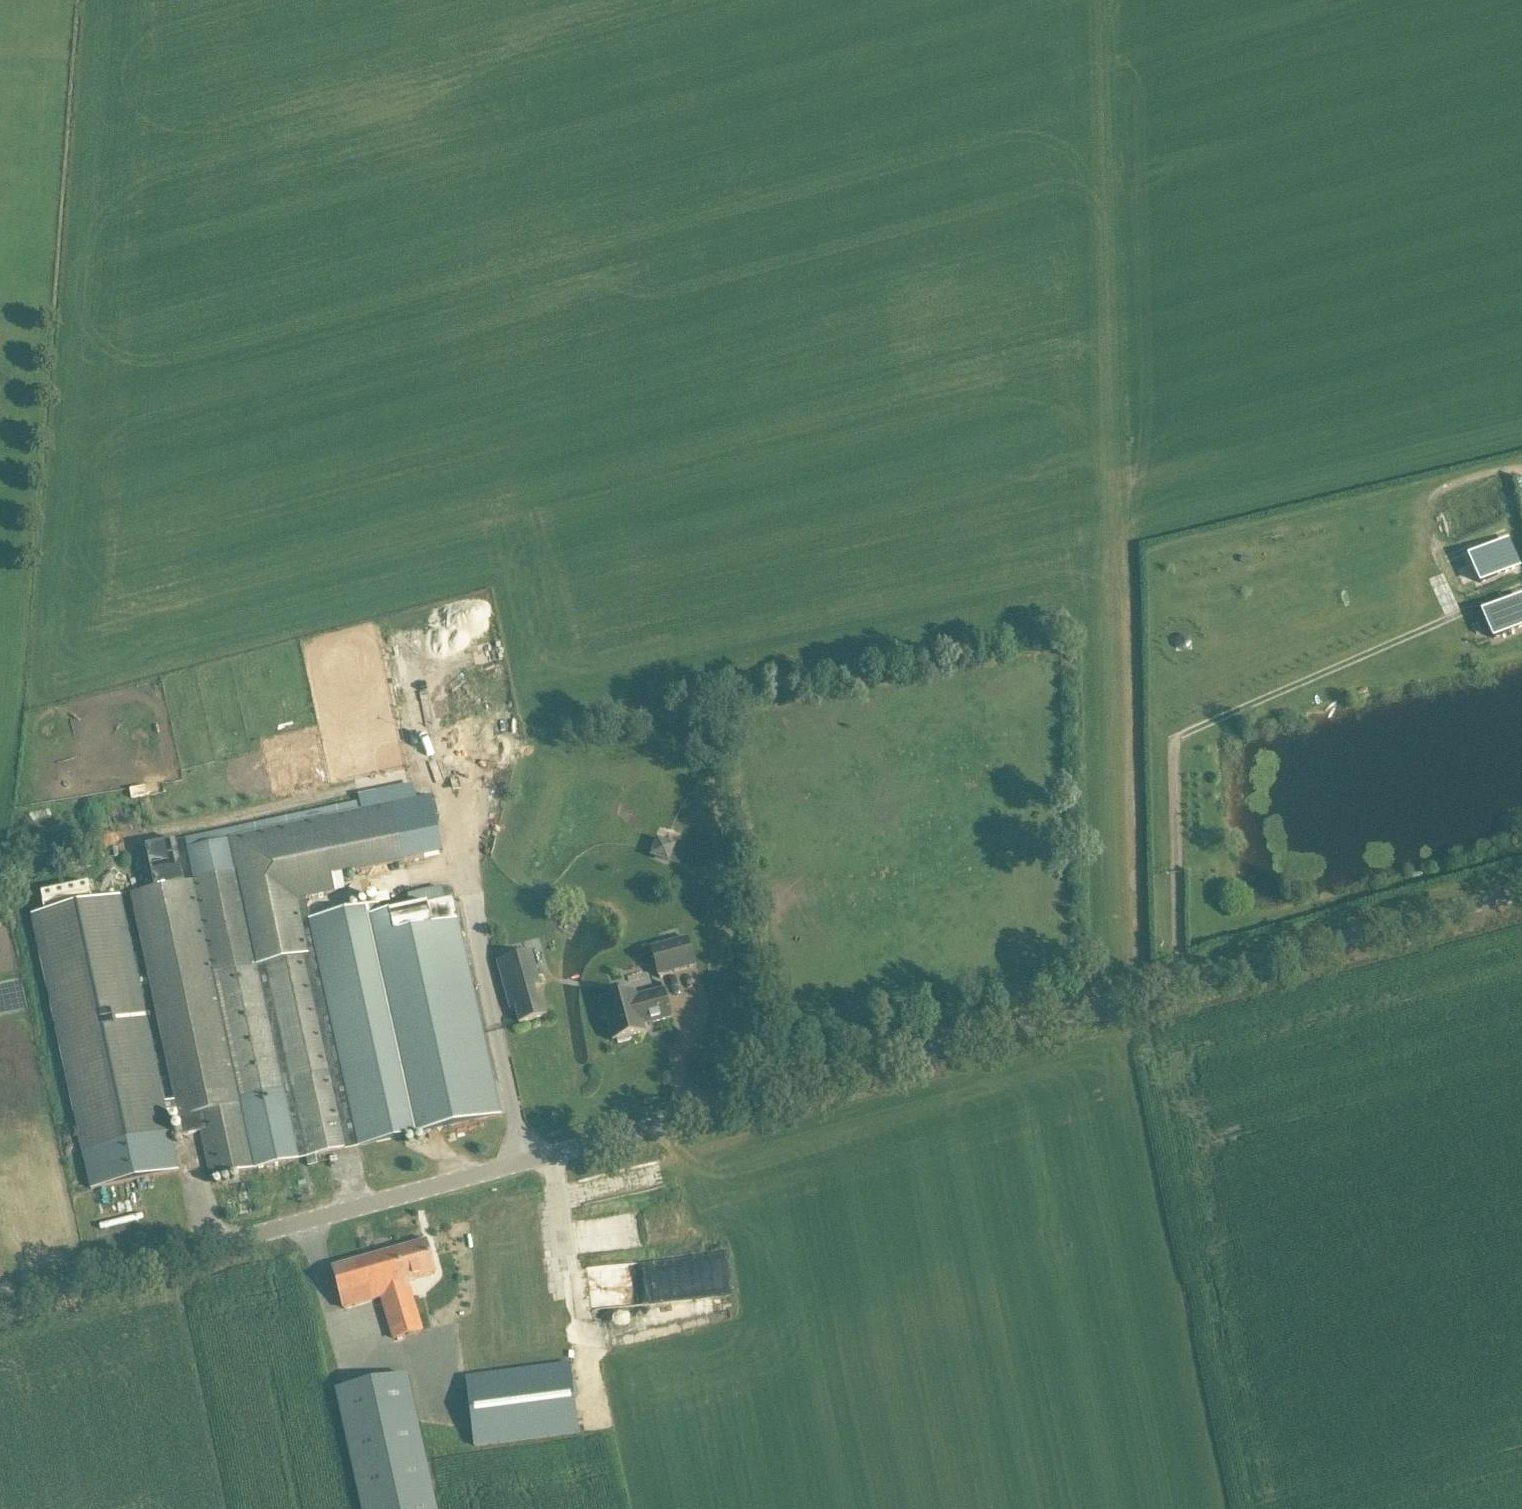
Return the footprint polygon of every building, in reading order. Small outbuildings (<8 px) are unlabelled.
[(1482,613),(1494,639),(1521,627),(1521,602),(1520,597),(1482,613)] [(72,907),(33,915),(84,1152),(92,1190),(179,1171),(171,1134),(166,1113),(178,1111),(183,1136),(202,1131),(212,1178),(307,1157),(309,1167),(318,1165),(316,1155),(351,1147),(350,1141),(357,1140),(358,1146),(429,1130),(501,1115),(454,898),(445,900),(411,908),(382,914),(380,905),(377,906),(311,920),(307,900),(336,893),(336,891),(345,889),(342,875),(403,862),(391,806),(413,801),(410,790),(390,795),(144,848),(153,890),(132,894),(166,1054),(168,1065),(173,1090),(175,1100),(164,1102),(154,1056),(120,897),(72,907)] [(432,796),(413,801),(391,806),(403,862),(444,853),(432,796)] [(653,852),(668,858),(673,843),(659,837),(653,852)] [(659,977),(696,967),(688,939),(651,948),(659,977)] [(515,1009),(519,1025),(548,1017),(543,999),(539,1000),(536,988),(540,987),(531,953),(496,962),(509,1011),(515,1009)] [(632,993),(630,988),(616,992),(617,997),(599,1002),(604,1020),(607,1019),(613,1042),(618,1040),(619,1044),(632,1040),(631,1037),(646,1033),(644,1026),(673,1018),(665,990),(637,997),(635,992),(632,993)] [(422,1331),(407,1282),(435,1274),(432,1262),(427,1242),(333,1269),(339,1288),(343,1308),(381,1297),(393,1339),(422,1331)] [(570,1365),(466,1379),(475,1449),(579,1435),(570,1365)] [(336,1391),(362,1508),(436,1508),(407,1375),(336,1391)]
